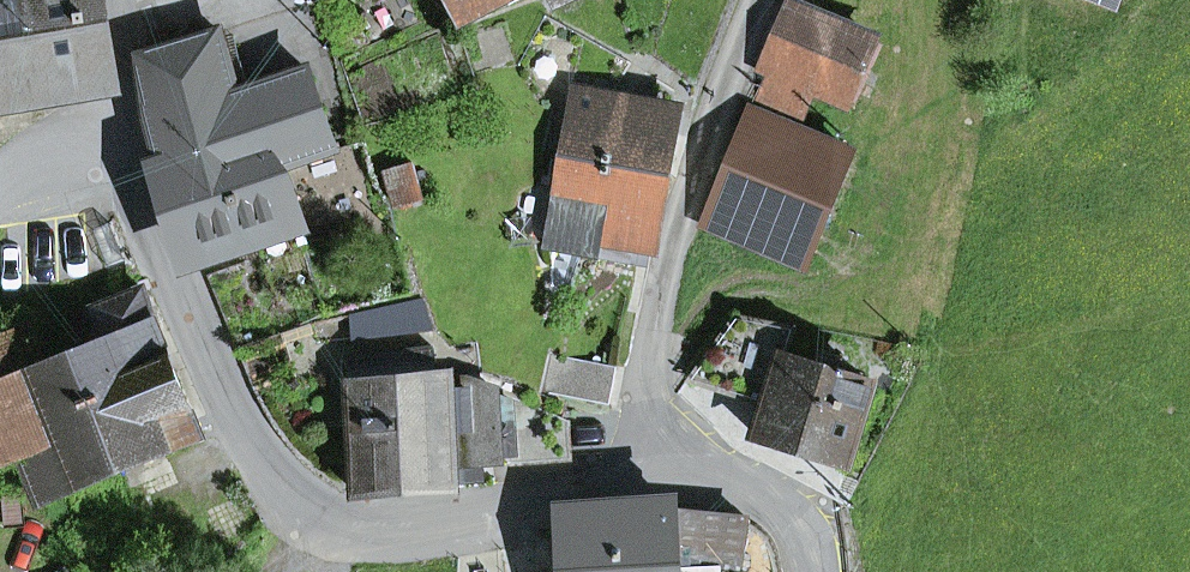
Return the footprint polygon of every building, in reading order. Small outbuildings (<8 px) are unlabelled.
[(42,90),(27,0),(0,0),(0,97),(42,90)] [(90,0),(27,0),(42,90),(102,82),(90,0)] [(475,19),(514,0),(466,0),(475,19)] [(845,104),(874,41),(786,2),(759,64),(770,69),(756,100),(797,118),(810,89),(845,104)] [(306,165),(305,161),(334,150),(308,71),(236,94),(220,31),(141,56),(151,120),(194,262),(296,227),(277,170),(288,165),(290,170),(306,165)] [(573,89),(561,156),(665,174),(677,107),(573,89)] [(749,110),(704,220),(800,260),(845,149),(749,110)] [(601,243),(651,252),(665,174),(561,156),(545,246),(599,256),(601,243)] [(107,266),(125,259),(111,224),(93,231),(107,266)] [(599,256),(648,265),(651,252),(601,243),(599,256)] [(94,311),(107,343),(75,355),(96,407),(81,413),(106,475),(201,437),(143,291),(94,311)] [(768,397),(756,437),(848,465),(872,385),(838,375),(841,362),(819,355),(815,368),(787,359),(798,326),(735,314),(692,373),(768,397)] [(41,501),(106,475),(81,413),(96,407),(75,355),(42,369),(27,330),(0,341),(0,460),(21,452),(41,501)] [(586,340),(576,397),(608,403),(618,346),(586,340)] [(455,482),(454,464),(483,463),(564,457),(562,419),(466,380),(447,381),(447,374),(435,375),(433,353),(348,360),(359,496),(384,494),(450,489),(454,489),(455,482)] [(455,482),(484,481),(483,463),(454,464),(455,482)] [(743,565),(744,517),(674,507),(674,500),(574,507),(575,524),(551,529),(552,571),(576,570),(576,571),(681,571),(681,554),(743,565)]
